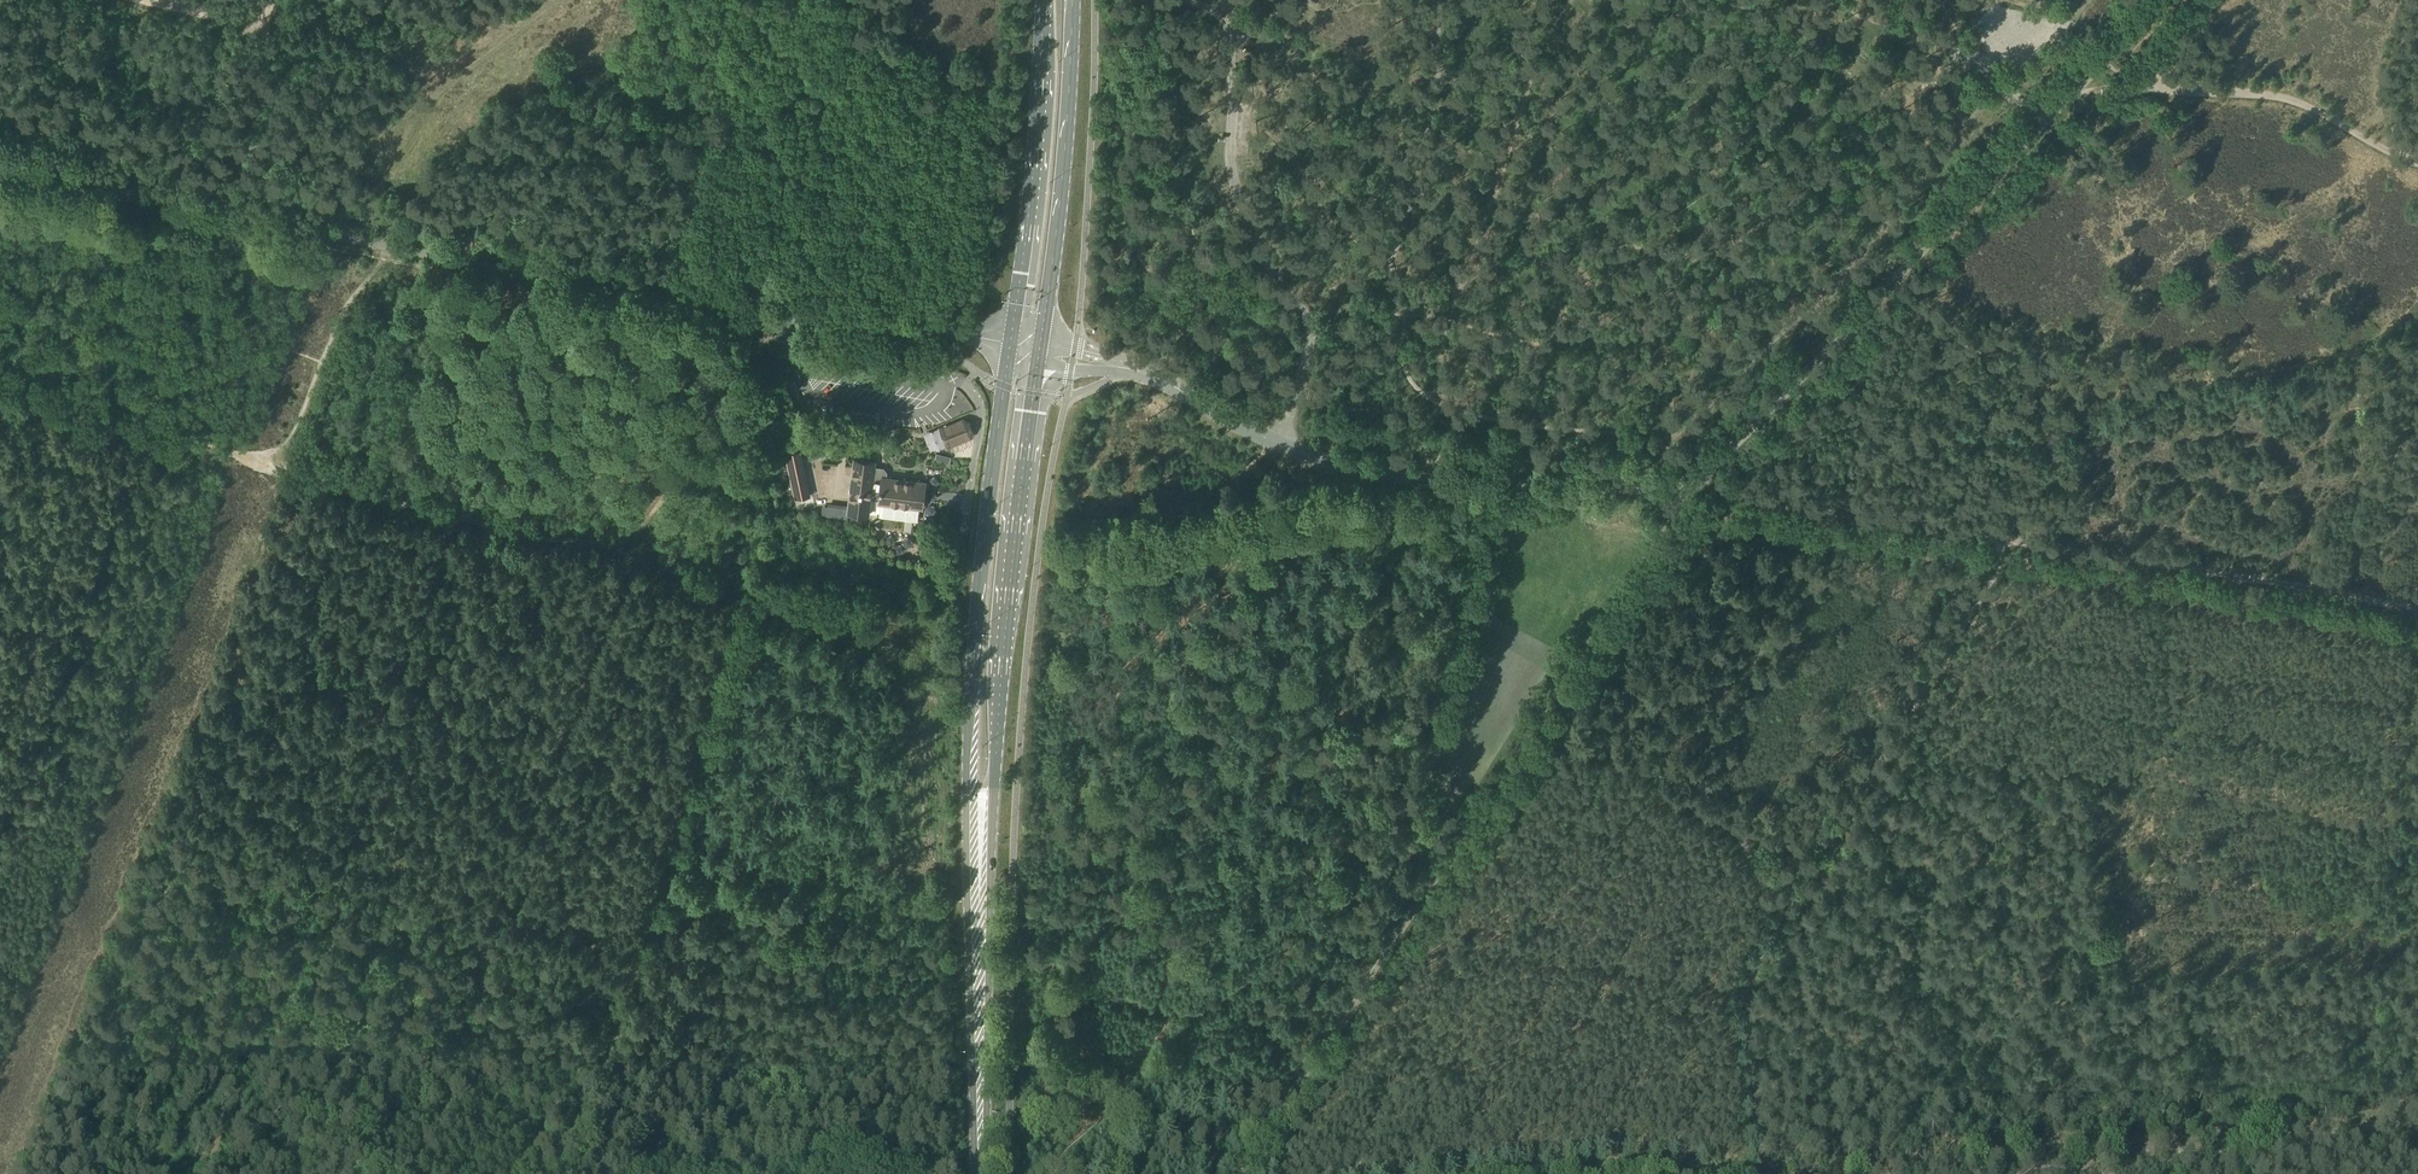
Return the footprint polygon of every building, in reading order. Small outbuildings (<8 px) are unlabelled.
[(940,430),(947,446),(970,437),(973,431),(971,426),(969,422),(962,420),(940,430)] [(795,500),(809,496),(800,452),(785,455),(795,500)] [(854,460),(847,514),(867,516),(869,499),(878,500),(876,517),(917,522),(919,507),(922,508),(925,483),(885,478),(886,472),(883,469),(873,467),(874,462),(854,460)]
